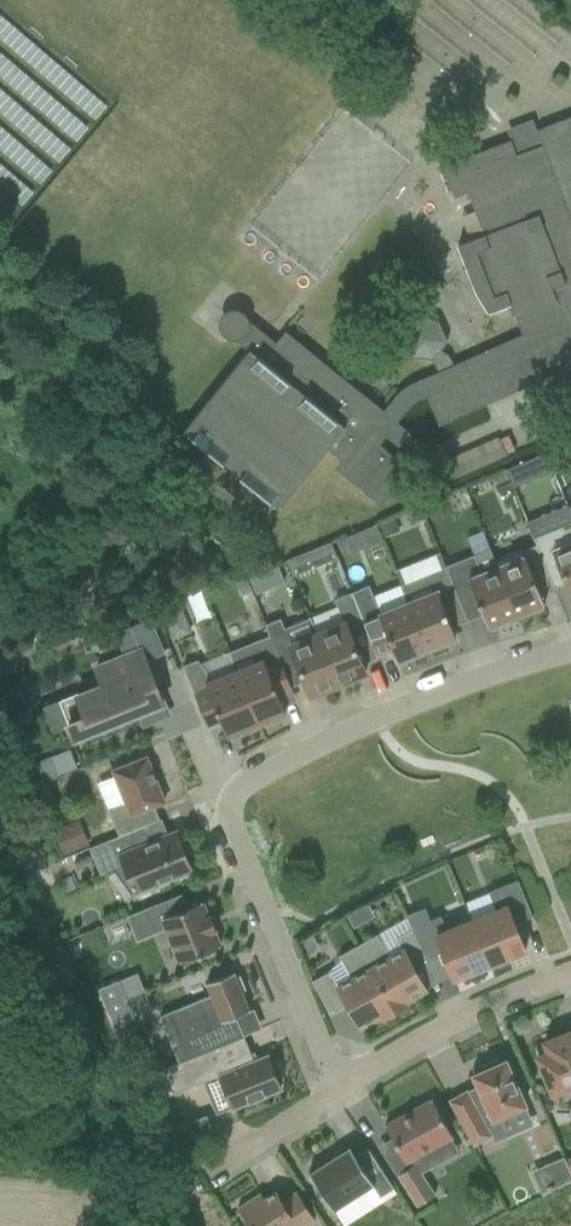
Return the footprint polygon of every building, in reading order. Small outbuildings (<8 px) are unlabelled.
[(111,94),(111,107),(123,107),(123,94),(111,94)] [(209,451),(199,463),(244,500),(253,486),(280,507),(329,447),(343,459),(337,467),(382,504),(390,494),(388,492),(407,467),(380,445),(387,435),(400,444),(411,432),(399,421),(417,400),(428,396),(441,423),(520,389),(570,365),(570,117),(537,130),(543,145),(517,155),(511,140),(443,166),(451,189),(455,197),(469,191),(478,213),(464,218),(471,238),(460,243),(477,290),(490,311),(512,303),(518,317),(524,334),(454,365),(450,356),(441,350),(448,339),(439,320),(416,317),(403,335),(413,356),(434,359),(440,371),(421,379),(410,385),(401,392),(385,411),(287,331),(277,343),(251,321),(250,318),(249,315),(246,312),(244,310),(241,309),(239,308),(235,307),(232,308),(228,310),(225,312),(223,313),(221,316),(220,318),(220,320),(220,323),(221,328),(222,331),(223,333),(225,335),(228,337),(231,338),(234,338),(249,350),(184,431),(209,451)] [(546,452),(551,466),(570,458),(570,442),(570,441),(545,452),(546,452)] [(513,484),(522,481),(542,473),(552,468),(551,466),(546,452),(535,457),(507,468),(510,478),(511,479),(513,484)] [(382,522),(378,524),(384,537),(400,530),(395,517),(382,522)] [(534,537),(537,544),(552,581),(554,588),(568,583),(570,591),(570,522),(534,537)] [(376,523),(364,528),(371,544),(383,540),(379,530),(376,523)] [(522,548),(495,559),(498,565),(518,615),(545,604),(538,587),(552,581),(537,544),(523,550),(522,548)] [(482,572),(474,554),(446,566),(468,619),(483,613),(489,627),(518,615),(498,565),(482,572)] [(446,566),(400,584),(407,602),(428,651),(449,643),(448,638),(455,635),(452,626),(468,620),(468,619),(446,566)] [(261,573),(249,577),(256,594),(267,589),(261,573)] [(252,591),(248,578),(236,582),(241,595),(252,591)] [(369,585),(352,592),(378,656),(394,650),(397,659),(405,655),(407,660),(428,651),(407,602),(380,612),(369,585)] [(352,592),(335,598),(343,618),(317,629),(310,615),(309,615),(339,688),(362,678),(360,674),(366,671),(362,662),(378,656),(352,592)] [(180,604),(162,611),(168,626),(173,639),(191,631),(188,625),(185,617),(185,616),(185,615),(182,609),(180,604)] [(281,617),(266,623),(292,686),(305,681),(310,694),(317,692),(319,696),(339,688),(309,615),(284,625),(281,617)] [(164,652),(151,619),(116,633),(125,655),(96,667),(104,685),(69,699),(83,735),(138,712),(142,722),(169,711),(158,684),(156,685),(145,659),(164,652)] [(295,695),(266,624),(265,624),(269,635),(256,640),(255,659),(236,667),(259,722),(263,721),(265,725),(282,718),(280,714),(286,712),(281,701),(295,695)] [(259,722),(236,667),(213,676),(198,659),(184,665),(209,728),(222,723),(228,735),(238,732),(240,735),(256,729),(255,724),(259,722)] [(24,767),(23,768),(30,787),(32,786),(59,775),(52,756),(24,767)] [(108,809),(119,835),(145,825),(160,819),(155,805),(165,801),(147,756),(113,770),(126,802),(108,809)] [(80,819),(52,830),(64,858),(90,847),(80,819)] [(145,825),(119,835),(90,847),(100,874),(129,862),(132,869),(127,871),(137,896),(170,882),(168,879),(192,869),(190,864),(191,862),(192,856),(191,852),(188,847),(184,845),(182,844),(177,830),(151,840),(145,825)] [(493,963),(494,967),(508,962),(506,958),(526,950),(515,923),(533,916),(518,879),(489,891),(496,910),(471,920),(490,965),(493,963)] [(146,907),(127,915),(137,940),(166,928),(180,962),(190,957),(192,960),(211,953),(210,949),(220,945),(214,929),(216,928),(211,915),(209,916),(202,900),(188,906),(182,893),(146,907)] [(425,907),(406,915),(413,928),(428,958),(443,952),(454,979),(490,965),(471,920),(447,930),(441,915),(430,919),(425,907)] [(359,908),(346,915),(353,928),(366,921),(359,908)] [(358,944),(395,1011),(407,1004),(405,1001),(427,989),(415,969),(429,961),(428,958),(413,928),(396,937),(403,949),(390,956),(377,934),(358,944)] [(314,935),(300,941),(306,955),(313,952),(317,942),(314,935)] [(330,970),(312,980),(331,1014),(348,1005),(360,1026),(382,1014),(383,1017),(395,1011),(358,944),(339,955),(352,978),(339,985),(330,970)] [(160,1015),(179,1061),(244,1034),(236,1015),(250,1010),(242,990),(246,989),(240,975),(236,976),(234,971),(207,982),(211,994),(160,1015)] [(544,1041),(546,1046),(537,1050),(539,1055),(538,1056),(552,1091),(570,1085),(570,1086),(570,1030),(544,1041)] [(179,1061),(170,1065),(180,1090),(220,1074),(233,1107),(281,1088),(278,1080),(283,1078),(276,1061),(271,1063),(268,1055),(252,1061),(249,1054),(252,1053),(244,1034),(179,1061)] [(467,1088),(448,1099),(474,1145),(493,1135),(492,1132),(500,1129),(495,1117),(525,1103),(506,1059),(499,1062),(497,1059),(478,1067),(480,1071),(473,1074),(478,1086),(469,1090),(467,1088)] [(164,1067),(157,1070),(168,1095),(170,1094),(180,1090),(170,1065),(167,1066),(164,1067)] [(397,1174),(417,1205),(436,1193),(422,1172),(431,1166),(422,1153),(451,1135),(432,1098),(385,1124),(409,1167),(397,1174)] [(310,1171),(309,1172),(334,1210),(335,1209),(334,1208),(372,1184),(380,1196),(394,1188),(381,1169),(368,1147),(356,1155),(350,1146),(348,1146),(349,1147),(311,1172),(310,1171)] [(549,1162),(559,1185),(570,1179),(570,1172),(564,1156),(549,1162)] [(238,1208),(250,1225),(304,1225),(316,1219),(298,1191),(283,1200),(277,1191),(265,1198),(261,1193),(238,1208)]
